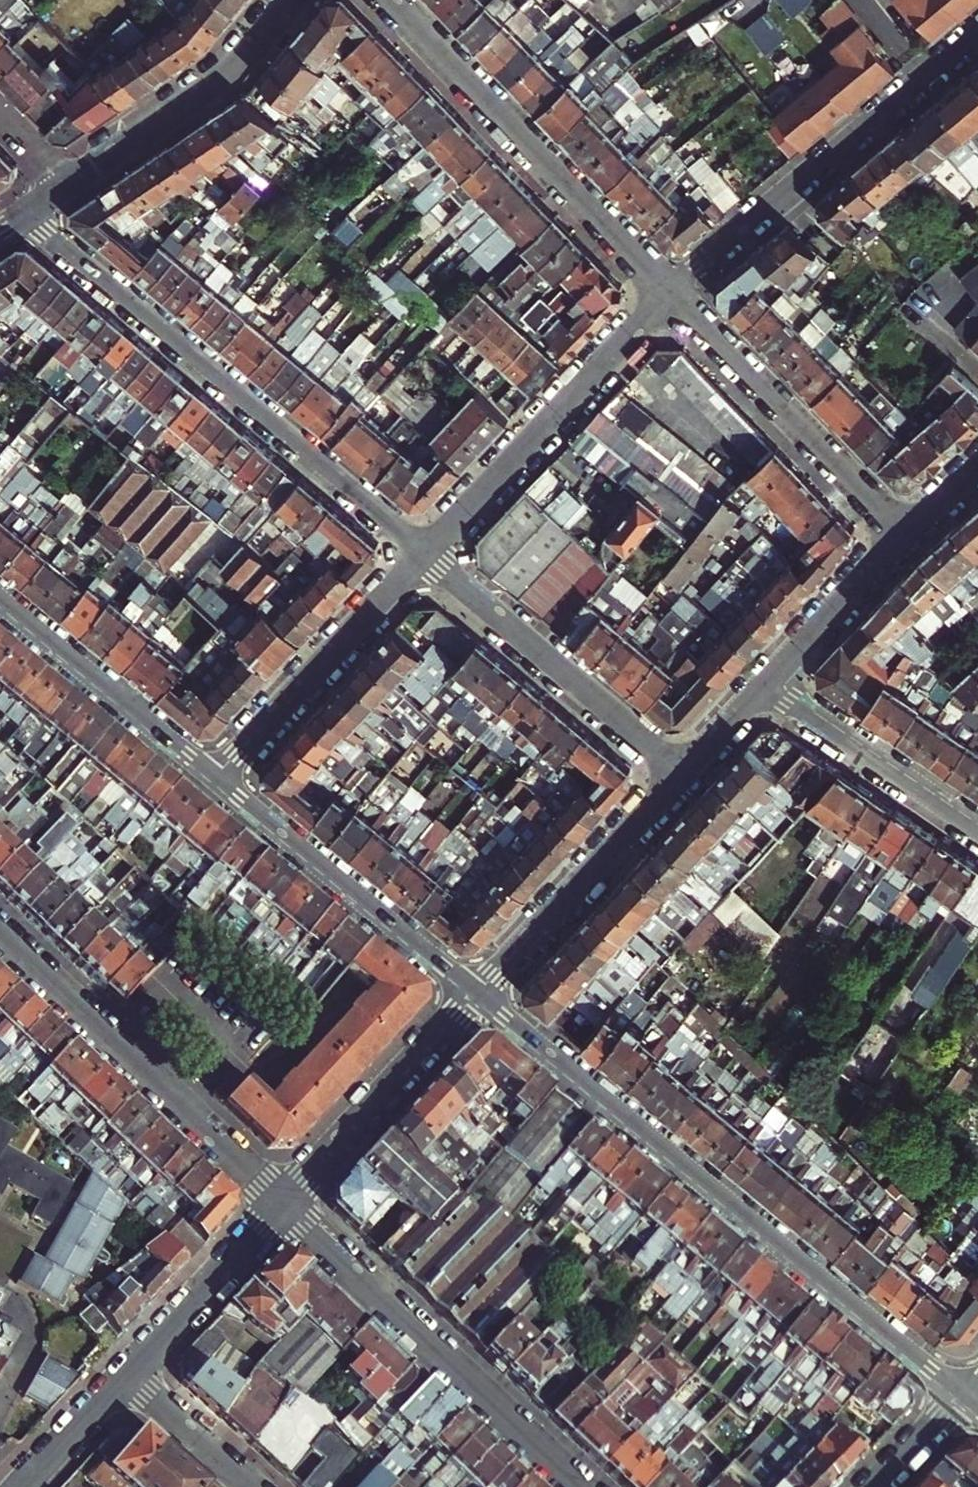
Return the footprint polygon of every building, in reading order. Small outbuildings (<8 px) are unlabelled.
[(9,6),(16,0),(0,0),(0,16),(9,6)] [(209,45),(165,0),(149,0),(170,21),(161,27),(191,57),(209,45)] [(223,28),(195,0),(165,0),(209,45),(223,28)] [(237,12),(226,0),(195,0),(223,28),(237,12)] [(237,12),(247,0),(226,0),(237,12)] [(308,20),(335,45),(351,28),(361,37),(374,24),(351,0),(324,0),(308,20)] [(447,14),(461,0),(433,0),(447,14)] [(447,14),(460,28),(489,0),(461,0),(447,14)] [(460,28),(478,46),(507,19),(519,6),(513,0),(489,0),(460,28)] [(585,11),(595,1),(595,0),(573,0),(585,11)] [(646,17),(666,4),(663,0),(632,0),(646,17)] [(803,147),(896,70),(877,47),(880,45),(843,0),(835,0),(821,11),(831,23),(821,31),(843,57),(822,75),(820,72),(796,92),(798,94),(776,113),(803,147)] [(813,0),(782,0),(795,15),(813,0)] [(935,37),(968,10),(977,2),(977,0),(898,0),(913,17),(916,14),(935,37)] [(0,45),(0,76),(24,52),(13,41),(40,16),(33,9),(30,5),(23,12),(23,14),(19,17),(24,22),(13,32),(0,45)] [(13,32),(24,22),(19,17),(16,14),(9,6),(0,16),(0,18),(13,32)] [(507,19),(478,46),(497,66),(540,24),(526,10),(521,14),(525,18),(516,28),(507,19)] [(59,87),(96,122),(124,103),(93,70),(74,88),(70,85),(71,79),(54,61),(58,57),(55,53),(36,33),(47,23),(40,16),(13,41),(24,52),(59,87)] [(0,18),(0,45),(13,32),(0,18)] [(335,45),(308,20),(294,37),(330,69),(334,65),(345,53),(341,50),(335,45)] [(66,42),(60,36),(48,24),(47,23),(36,33),(55,53),(66,42)] [(345,53),(334,65),(338,68),(342,65),(351,76),(388,38),(374,24),(361,37),(357,41),(353,45),(349,50),(345,53)] [(512,81),(541,53),(534,47),(544,38),(547,42),(552,37),(540,24),(497,66),(512,81)] [(191,57),(161,27),(150,35),(179,65),(191,57)] [(132,79),(143,90),(161,78),(132,47),(116,31),(101,47),(113,59),(132,79)] [(132,47),(161,78),(179,65),(150,35),(132,47)] [(294,37),(278,57),(311,88),(309,90),(332,111),(340,104),(344,108),(347,105),(343,101),(352,91),(344,83),(330,69),(294,37)] [(552,37),(547,42),(550,45),(551,46),(556,41),(552,37)] [(402,53),(388,38),(351,76),(348,78),(353,83),(355,80),(365,91),(402,53)] [(512,81),(525,95),(569,54),(556,41),(551,46),(555,49),(545,58),(541,53),(512,81)] [(582,68),(578,73),(568,82),(539,110),(560,132),(596,97),(614,80),(631,64),(634,60),(622,48),(591,78),(582,68)] [(93,70),(124,103),(143,90),(132,79),(113,59),(108,63),(97,51),(96,51),(85,62),(93,70)] [(0,76),(0,80),(55,137),(73,138),(96,122),(59,87),(24,52),(0,76)] [(416,67),(402,53),(365,91),(378,105),(416,67)] [(569,54),(525,95),(539,110),(568,82),(561,75),(570,65),(578,73),(582,68),(569,54)] [(311,88),(278,57),(262,76),(317,127),(327,116),(332,121),(335,117),(330,113),(332,111),(309,90),(311,88)] [(338,68),(334,65),(330,69),(344,83),(348,78),(351,76),(342,65),(338,68)] [(416,67),(378,105),(372,111),(387,125),(430,82),(416,67)] [(937,101),(957,124),(966,136),(968,134),(970,132),(977,139),(977,73),(975,70),(940,99),(937,101)] [(560,132),(576,148),(630,96),(624,90),(619,95),(613,90),(619,84),(614,80),(596,97),(560,132)] [(430,82),(387,125),(370,142),(383,155),(389,149),(404,134),(443,96),(430,82)] [(624,90),(619,84),(613,90),(619,95),(624,90)] [(358,97),(372,111),(378,105),(365,91),(358,97)] [(227,106),(257,133),(273,123),(243,95),(227,106)] [(418,149),(457,111),(443,96),(404,134),(418,149)] [(630,96),(576,148),(590,163),(639,116),(635,112),(640,106),(630,96)] [(919,116),(949,151),(955,146),(972,164),(977,159),(977,150),(966,136),(957,124),(937,101),(919,116)] [(204,120),(235,148),(240,145),(253,158),(267,143),(257,133),(227,106),(204,120)] [(645,111),(640,106),(635,112),(639,116),(645,111)] [(472,126),(457,111),(418,149),(403,163),(396,169),(405,178),(429,167),(443,153),(472,126)] [(660,126),(645,111),(639,116),(590,163),(610,184),(642,153),(638,148),(660,126)] [(901,131),(938,176),(938,175),(965,199),(977,185),(977,182),(974,178),(968,183),(956,174),(942,159),(950,152),(949,151),(919,116),(901,131)] [(254,166),(235,148),(204,120),(185,134),(239,183),(248,173),(254,166)] [(289,138),(273,123),(257,133),(267,143),(271,146),(277,151),(289,138)] [(472,126),(443,153),(449,159),(436,172),(439,175),(415,198),(427,210),(450,188),(492,147),(472,126)] [(901,131),(885,144),(911,176),(920,186),(924,191),(931,183),(938,176),(901,131)] [(239,183),(185,134),(168,145),(198,173),(206,168),(216,177),(225,185),(217,190),(219,192),(218,194),(224,199),(239,183)] [(662,134),(642,153),(610,184),(624,199),(652,172),(675,150),(662,134)] [(271,146),(267,143),(253,158),(257,161),(264,153),(267,149),(271,146)] [(911,176),(885,144),(869,158),(894,187),(905,200),(915,192),(920,186),(911,176)] [(0,145),(0,185),(1,187),(15,178),(17,162),(0,145)] [(198,173),(168,145),(152,156),(182,184),(195,196),(204,204),(213,212),(221,203),(204,188),(209,182),(208,182),(198,173)] [(273,155),(277,151),(271,146),(267,149),(273,155)] [(478,189),(506,162),(492,147),(450,188),(464,202),(478,189)] [(711,148),(692,160),(723,210),(742,198),(711,148)] [(270,159),(273,155),(267,149),(264,153),(270,159)] [(389,149),(383,155),(396,169),(403,163),(389,149)] [(652,172),(624,199),(638,213),(663,189),(687,165),(678,154),(675,150),(652,172)] [(135,168),(157,201),(182,184),(152,156),(135,168)] [(869,158),(854,170),(880,200),(894,187),(869,158)] [(463,231),(520,176),(506,162),(478,189),(464,202),(449,217),(445,220),(459,235),(463,231)] [(663,189),(638,213),(652,227),(668,212),(700,181),(687,165),(663,189)] [(135,168),(119,178),(142,212),(149,221),(165,210),(157,201),(135,168)] [(206,168),(198,173),(208,182),(216,177),(206,168)] [(854,170),(839,182),(866,219),(873,224),(878,218),(888,209),(880,200),(854,170)] [(239,183),(224,199),(221,203),(213,212),(227,225),(263,186),(248,173),(239,183)] [(488,236),(534,191),(520,176),(463,231),(467,235),(463,239),(468,244),(482,230),(488,236)] [(119,178),(104,189),(118,211),(123,217),(128,224),(137,235),(146,227),(150,232),(155,229),(149,221),(142,212),(119,178)] [(725,212),(700,181),(668,212),(652,227),(669,246),(685,246),(725,212)] [(217,190),(209,182),(204,188),(221,203),(224,199),(218,194),(219,192),(217,190)] [(846,235),(866,219),(839,182),(822,197),(820,213),(846,235)] [(915,192),(919,196),(924,191),(920,186),(915,192)] [(101,243),(115,227),(108,220),(118,211),(104,189),(73,209),(73,219),(101,243)] [(488,236),(474,250),(490,267),(522,236),(528,242),(556,214),(534,191),(488,236)] [(190,201),(199,209),(204,204),(195,196),(190,201)] [(213,212),(204,204),(199,209),(194,214),(204,222),(213,212)] [(898,211),(892,215),(897,221),(901,216),(898,211)] [(204,222),(203,223),(217,236),(218,235),(227,225),(213,212),(204,222)] [(574,232),(556,214),(528,242),(490,279),(495,283),(498,286),(501,289),(511,298),(574,232)] [(128,224),(123,217),(119,221),(124,227),(128,224)] [(830,260),(789,224),(772,238),(804,265),(810,270),(817,276),(830,260)] [(227,225),(218,235),(228,244),(232,248),(241,238),(227,225)] [(101,243),(136,273),(164,240),(155,229),(150,232),(146,227),(137,235),(131,240),(115,227),(101,243)] [(136,273),(151,285),(177,255),(187,242),(173,230),(164,240),(136,273)] [(482,230),(468,244),(474,250),(488,236),(482,230)] [(463,231),(459,235),(463,239),(467,235),(463,231)] [(566,273),(589,248),(574,232),(511,298),(513,301),(525,311),(545,289),(548,292),(551,288),(566,273)] [(791,281),(804,265),(772,238),(756,251),(791,281)] [(0,259),(0,269),(18,295),(20,297),(23,294),(27,298),(28,297),(54,266),(30,246),(20,245),(0,259)] [(589,248),(566,273),(577,284),(571,291),(566,287),(558,295),(551,288),(548,292),(546,293),(560,306),(565,311),(574,301),(579,297),(607,266),(589,248)] [(756,251),(737,268),(750,281),(752,284),(758,279),(762,283),(771,274),(784,287),(785,287),(790,293),(797,286),(791,281),(756,251)] [(151,285),(165,297),(191,267),(177,255),(151,285)] [(180,309),(194,322),(235,274),(220,261),(205,279),(180,309)] [(268,263),(260,274),(261,275),(267,280),(275,270),(268,263)] [(28,310),(36,316),(69,278),(54,266),(28,297),(34,302),(28,310)] [(623,283),(607,266),(579,297),(589,307),(585,311),(574,301),(565,311),(568,314),(589,334),(622,299),(623,283)] [(191,267),(165,297),(180,309),(205,279),(191,267)] [(395,268),(381,294),(406,308),(421,283),(395,268)] [(741,289),(750,281),(737,268),(719,282),(718,297),(732,311),(748,296),(741,289)] [(2,306),(18,295),(0,269),(0,304),(2,306)] [(235,274),(194,322),(209,334),(240,297),(233,291),(245,276),(238,270),(235,274)] [(810,270),(797,286),(804,292),(817,276),(810,270)] [(732,311),(745,325),(762,309),(784,287),(771,274),(762,283),(756,288),(748,296),(732,311)] [(69,278),(36,316),(28,326),(35,332),(50,315),(57,321),(83,291),(69,278)] [(491,287),(495,283),(490,279),(486,283),(491,287)] [(752,284),(750,281),(741,289),(748,296),(756,288),(752,284)] [(501,289),(498,286),(492,292),(496,295),(501,289)] [(762,309),(745,325),(758,339),(798,301),(790,293),(785,287),(784,287),(762,309)] [(492,299),(479,288),(452,317),(464,329),(492,299)] [(296,289),(289,297),(304,310),(310,302),(296,289)] [(501,289),(496,295),(508,307),(513,301),(511,298),(501,289)] [(72,334),(98,303),(83,291),(57,321),(47,333),(62,346),(72,334)] [(20,297),(18,295),(2,306),(2,307),(7,313),(21,304),(18,301),(20,297)] [(209,334),(223,346),(249,316),(256,308),(241,296),(240,297),(209,334)] [(492,299),(464,329),(477,340),(504,311),(492,299)] [(513,301),(508,307),(522,320),(527,313),(525,311),(513,301)] [(758,339),(773,354),(813,316),(798,301),(758,339)] [(315,326),(319,321),(325,315),(310,302),(304,310),(301,313),(315,326)] [(72,334),(85,346),(112,315),(98,303),(72,334)] [(21,304),(7,313),(15,321),(25,310),(21,304)] [(541,327),(548,334),(568,314),(565,311),(560,306),(548,319),(541,326),(541,327)] [(541,326),(548,319),(533,307),(527,313),(541,326)] [(504,311),(477,340),(491,353),(518,323),(504,311)] [(568,314),(548,334),(555,340),(561,346),(564,348),(570,354),(589,334),(568,314)] [(99,358),(126,327),(112,315),(85,346),(99,358)] [(325,315),(319,321),(333,334),(338,327),(325,315)] [(249,316),(223,346),(237,358),(263,328),(249,316)] [(813,316),(773,354),(787,369),(827,331),(813,316)] [(491,353),(505,366),(533,336),(518,323),(491,353)] [(88,371),(103,384),(141,339),(126,327),(99,358),(88,371)] [(555,340),(548,334),(541,327),(535,333),(549,346),(555,340)] [(237,358),(252,370),(278,340),(263,328),(237,358)] [(252,370),(267,383),(282,365),(293,352),(301,342),(286,330),(278,340),(252,370)] [(827,331),(787,369),(800,383),(840,344),(827,331)] [(353,341),(344,332),(339,338),(347,346),(353,341)] [(505,366),(519,378),(547,349),(533,336),(505,366)] [(118,394),(155,351),(141,339),(103,384),(95,393),(101,397),(110,387),(118,394)] [(555,340),(549,346),(556,352),(561,346),(555,340)] [(346,377),(356,365),(367,354),(353,341),(347,346),(352,350),(337,368),(346,377)] [(395,403),(403,410),(448,362),(428,343),(394,379),(383,391),(395,403)] [(840,344),(800,383),(814,397),(854,359),(840,344)] [(659,347),(648,359),(660,371),(665,367),(685,348),(684,347),(659,347)] [(566,359),(570,354),(564,348),(559,353),(566,359)] [(685,348),(665,367),(674,376),(694,357),(685,348)] [(24,361),(8,349),(3,354),(11,361),(19,367),(24,361)] [(82,349),(70,364),(77,370),(90,356),(82,349)] [(562,362),(547,349),(519,378),(534,392),(562,362)] [(5,368),(11,361),(3,354),(0,351),(0,364),(5,368)] [(170,364),(155,351),(118,394),(105,411),(120,423),(134,405),(143,395),(170,364)] [(282,365),(267,383),(281,395),(293,381),(307,364),(293,352),(282,365)] [(314,356),(307,364),(293,381),(281,395),(296,407),(322,376),(329,368),(314,356)] [(694,357),(674,376),(683,386),(703,367),(694,357)] [(814,397),(829,413),(869,374),(854,359),(814,397)] [(28,364),(24,361),(19,367),(23,370),(28,364)] [(32,363),(25,371),(33,378),(41,370),(32,363)] [(170,364),(143,395),(158,407),(184,376),(170,364)] [(336,389),(310,419),(324,431),(334,419),(357,393),(349,386),(362,371),(356,365),(346,377),(336,389)] [(334,419),(324,431),(336,441),(383,391),(394,379),(380,366),(357,393),(334,419)] [(953,366),(944,377),(948,380),(943,386),(957,399),(959,397),(977,418),(977,387),(953,366)] [(703,367),(683,386),(692,395),(712,376),(703,367)] [(51,378),(41,370),(33,378),(48,389),(53,383),(59,376),(55,373),(51,378)] [(869,374),(829,413),(843,427),(883,389),(869,374)] [(164,412),(172,419),(198,388),(184,376),(158,407),(152,414),(157,419),(164,412)] [(336,389),(322,376),(296,407),(310,419),(336,389)] [(712,376),(692,395),(702,405),(721,386),(712,376)] [(61,389),(53,383),(48,389),(50,391),(56,395),(61,389)] [(702,405),(711,414),(730,395),(721,386),(702,405)] [(198,388),(172,419),(162,431),(179,445),(180,444),(215,403),(198,388)] [(620,388),(601,408),(615,419),(633,398),(620,388)] [(843,427),(856,441),(897,403),(883,389),(843,427)] [(464,468),(509,419),(494,405),(478,390),(433,439),(438,443),(445,450),(464,468)] [(31,457),(72,407),(63,400),(56,395),(50,391),(8,444),(3,450),(0,454),(0,494),(15,476),(31,457)] [(395,403),(383,391),(336,441),(350,453),(377,423),(372,419),(385,405),(389,409),(395,403)] [(957,399),(952,403),(938,392),(937,394),(933,391),(928,396),(942,409),(945,412),(968,437),(977,428),(977,418),(959,397),(957,399)] [(63,400),(72,407),(79,412),(83,406),(68,394),(63,400)] [(158,407),(143,395),(134,405),(149,417),(152,414),(158,407)] [(518,409),(503,395),(498,401),(513,415),(518,409)] [(730,395),(711,414),(720,424),(739,405),(730,395)] [(942,409),(928,396),(923,403),(936,417),(929,423),(953,450),(968,437),(945,412),(942,409)] [(633,398),(615,419),(626,428),(643,407),(633,398)] [(232,417),(215,403),(180,444),(197,458),(199,456),(232,417)] [(350,453),(365,465),(391,435),(403,421),(408,415),(403,410),(395,403),(389,409),(396,415),(384,428),(377,423),(350,453)] [(897,403),(856,441),(871,456),(889,438),(896,431),(899,428),(903,424),(910,418),(897,403)] [(739,405),(720,424),(729,434),(749,415),(739,405)] [(83,406),(79,412),(94,424),(98,418),(83,406)] [(626,428),(636,436),(653,415),(643,407),(626,428)] [(636,436),(626,428),(615,419),(601,408),(573,438),(628,482),(653,450),(647,445),(636,436)] [(391,435),(365,465),(379,477),(421,427),(408,415),(403,421),(410,427),(398,440),(391,435)] [(653,415),(636,436),(647,445),(664,424),(653,415)] [(749,415),(729,434),(738,443),(758,424),(749,415)] [(246,429),(232,417),(199,456),(213,468),(246,429)] [(903,424),(914,436),(938,464),(953,450),(929,423),(921,430),(910,418),(903,424)] [(119,424),(109,435),(124,446),(130,439),(137,432),(133,428),(129,431),(119,424)] [(653,450),(658,453),(674,432),(664,424),(647,445),(653,450)] [(758,424),(738,443),(748,453),(768,434),(758,424)] [(379,477),(397,492),(423,461),(414,454),(425,441),(428,444),(433,439),(421,427),(379,477)] [(226,481),(260,441),(246,429),(213,468),(212,469),(226,481)] [(896,431),(889,438),(924,477),(938,464),(914,436),(907,443),(896,431)] [(674,432),(658,453),(668,461),(685,441),(674,432)] [(768,434),(748,453),(759,464),(779,446),(768,434)] [(3,450),(8,444),(0,437),(0,448),(3,450)] [(924,477),(889,438),(871,456),(898,484),(914,485),(924,477)] [(144,451),(130,439),(124,446),(131,452),(139,458),(144,451)] [(249,484),(275,454),(260,441),(226,481),(217,492),(224,498),(237,483),(235,481),(239,476),(249,484)] [(669,463),(679,470),(696,449),(685,441),(668,461),(669,463)] [(434,448),(427,456),(435,462),(445,450),(438,443),(434,448)] [(779,446),(759,464),(743,480),(756,494),(764,487),(792,460),(779,446)] [(696,449),(679,470),(689,478),(706,458),(696,449)] [(435,462),(427,456),(423,461),(397,492),(414,506),(429,505),(464,468),(445,450),(435,462)] [(149,455),(144,451),(139,458),(157,471),(163,464),(164,463),(151,452),(149,455)] [(150,555),(161,563),(174,574),(183,564),(197,576),(216,556),(263,600),(270,592),(273,589),(276,586),(281,580),(288,573),(287,572),(279,566),(264,553),(249,540),(255,533),(264,522),(270,514),(302,477),(290,466),(263,497),(245,518),(235,530),(220,519),(204,507),(190,496),(175,485),(167,479),(157,471),(139,458),(131,452),(92,507),(108,520),(130,538),(150,555)] [(290,466),(275,454),(249,484),(240,495),(247,501),(256,491),(263,497),(290,466)] [(689,478),(699,486),(716,466),(706,458),(689,478)] [(792,460),(764,487),(776,500),(805,473),(792,460)] [(602,558),(616,569),(645,535),(661,517),(691,542),(705,523),(720,503),(709,495),(699,486),(689,478),(679,470),(669,463),(631,508),(607,537),(604,542),(602,547),(602,551),(605,557),(602,558)] [(157,471),(167,479),(172,473),(163,464),(157,471)] [(716,466),(699,486),(709,495),(726,474),(716,466)] [(543,470),(526,488),(546,507),(564,489),(543,470)] [(805,473),(776,500),(782,506),(768,519),(766,516),(762,520),(758,517),(755,520),(765,529),(768,532),(788,513),(817,485),(805,473)] [(190,496),(194,490),(185,482),(188,479),(183,474),(175,485),(190,496)] [(216,480),(208,474),(198,486),(206,493),(216,480)] [(726,474),(709,495),(720,503),(728,494),(736,487),(739,484),(726,474)] [(0,494),(0,532),(34,492),(15,476),(0,494)] [(286,528),(319,491),(302,477),(270,514),(286,528)] [(31,535),(62,497),(44,481),(34,492),(0,532),(0,561),(5,565),(31,535)] [(564,489),(546,507),(568,527),(590,504),(568,484),(564,489)] [(788,513),(801,526),(829,498),(817,485),(788,513)] [(745,497),(736,487),(728,494),(741,508),(746,503),(742,500),(745,497)] [(481,563),(521,596),(577,536),(568,527),(546,507),(526,488),(480,538),(481,563)] [(204,507),(209,501),(194,490),(190,496),(204,507)] [(334,503),(319,491),(286,528),(281,534),(296,547),(300,543),(307,534),(334,503)] [(722,535),(742,508),(741,508),(728,494),(720,503),(705,523),(722,535)] [(829,498),(801,526),(813,538),(842,511),(829,498)] [(755,520),(758,517),(755,513),(756,512),(756,507),(750,500),(746,503),(741,508),(742,508),(750,516),(755,520)] [(220,519),(224,513),(209,501),(204,507),(220,519)] [(348,516),(334,503),(307,534),(321,547),(334,532),(348,516)] [(245,518),(231,506),(224,513),(220,519),(235,530),(245,518)] [(35,539),(31,535),(5,565),(27,583),(52,553),(47,548),(75,516),(64,507),(35,539)] [(92,507),(76,526),(92,539),(98,532),(108,520),(92,507)] [(856,526),(842,511),(813,538),(806,545),(814,554),(802,566),(818,583),(856,541),(856,526)] [(270,514),(264,522),(280,535),(281,534),(286,528),(270,514)] [(972,515),(955,529),(977,554),(977,522),(972,515)] [(371,535),(348,516),(334,532),(342,539),(349,545),(357,552),(371,535)] [(765,529),(755,520),(750,516),(742,524),(757,538),(765,529)] [(108,520),(98,532),(120,550),(130,538),(108,520)] [(705,523),(691,542),(686,549),(702,561),(722,535),(705,523)] [(52,553),(27,583),(44,597),(70,567),(92,539),(76,526),(52,553)] [(806,595),(818,583),(802,566),(793,557),(789,553),(781,544),(777,541),(768,532),(765,529),(757,538),(753,542),(758,546),(770,559),(806,595)] [(955,529),(940,543),(977,585),(977,564),(977,563),(977,554),(955,529)] [(270,546),(255,533),(249,540),(264,553),(270,546)] [(379,542),(371,535),(357,552),(344,566),(360,580),(380,558),(379,542)] [(521,596),(565,633),(581,615),(578,612),(606,580),(616,569),(602,558),(601,559),(577,536),(521,596)] [(120,550),(91,584),(65,614),(85,631),(115,596),(121,589),(112,582),(135,555),(144,562),(150,555),(130,538),(120,550)] [(341,555),(349,545),(342,539),(333,548),(337,552),(333,557),(336,560),(341,555)] [(744,552),(749,556),(758,546),(753,542),(744,552)] [(333,557),(329,553),(325,550),(321,547),(314,555),(300,543),(296,547),(294,549),(298,553),(304,558),(345,595),(360,580),(344,566),(340,563),(336,560),(333,557)] [(924,557),(951,587),(971,609),(971,610),(977,604),(977,602),(973,596),(977,592),(977,585),(940,543),(925,556),(924,557)] [(329,553),(333,548),(329,545),(325,550),(329,553)] [(285,559),(270,546),(264,553),(279,566),(285,559)] [(329,553),(333,557),(337,552),(333,548),(329,553)] [(294,549),(287,557),(291,560),(298,553),(294,549)] [(686,549),(668,573),(683,587),(702,561),(686,549)] [(744,552),(740,556),(745,561),(749,556),(744,552)] [(291,560),(287,557),(285,559),(279,566),(287,572),(292,566),(296,568),(304,558),(298,553),(291,560)] [(345,558),(341,555),(336,560),(340,563),(345,558)] [(740,556),(735,561),(731,565),(736,570),(745,561),(740,556)] [(730,566),(731,565),(735,561),(730,557),(726,562),(730,566)] [(945,592),(951,587),(924,557),(909,574),(933,603),(940,610),(952,625),(964,614),(945,592)] [(287,572),(288,573),(331,610),(345,595),(304,558),(296,568),(292,566),(287,572)] [(794,608),(806,595),(770,559),(758,573),(794,608)] [(174,574),(161,563),(135,594),(136,595),(127,606),(115,596),(85,631),(108,650),(161,589),(163,586),(174,574)] [(732,574),(736,570),(731,565),(730,566),(727,570),(732,574)] [(91,584),(70,567),(44,597),(65,614),(91,584)] [(727,570),(722,576),(718,579),(723,584),(732,574),(727,570)] [(331,610),(288,573),(281,580),(296,593),(290,599),(318,624),(331,610)] [(754,652),(717,617),(712,623),(693,607),(689,612),(681,605),(691,594),(683,587),(668,573),(656,589),(715,642),(741,666),(754,652)] [(794,608),(758,573),(745,587),(782,621),(794,608)] [(174,574),(163,586),(172,593),(182,581),(174,574)] [(909,574),(891,592),(937,646),(949,635),(933,616),(927,608),(933,603),(909,574)] [(723,584),(718,579),(715,584),(719,588),(723,584)] [(274,670),(304,638),(267,604),(257,614),(247,605),(241,605),(239,607),(212,582),(209,585),(202,580),(196,586),(190,581),(187,585),(193,590),(229,620),(225,624),(274,670)] [(581,615),(565,633),(597,660),(625,627),(643,606),(638,602),(634,606),(622,596),(622,594),(606,580),(578,612),(581,615)] [(715,584),(706,593),(710,598),(719,588),(715,584)] [(770,634),(782,621),(745,587),(733,600),(770,634)] [(971,609),(951,587),(945,592),(964,614),(971,609)] [(180,605),(161,589),(108,650),(128,666),(154,636),(177,609),(180,605)] [(219,630),(225,624),(229,620),(193,590),(180,605),(177,609),(210,639),(219,630)] [(267,604),(304,638),(318,624),(290,599),(284,605),(270,592),(263,600),(267,604)] [(898,646),(908,653),(919,660),(920,660),(937,646),(891,592),(867,618),(898,646)] [(707,601),(710,598),(706,593),(702,597),(707,601)] [(712,623),(717,617),(691,594),(681,605),(689,612),(693,607),(712,623)] [(756,650),(770,634),(733,600),(720,614),(719,615),(717,617),(754,652),(756,650)] [(933,616),(940,610),(933,603),(927,608),(933,616)] [(422,626),(432,636),(450,615),(440,606),(422,626)] [(625,627),(597,660),(614,675),(642,642),(660,622),(651,614),(633,634),(625,627)] [(432,636),(441,645),(460,623),(450,615),(432,636)] [(894,654),(902,661),(903,660),(908,653),(898,646),(867,618),(844,643),(887,682),(894,672),(886,663),(894,654)] [(460,623),(441,645),(450,654),(470,631),(460,623)] [(233,644),(225,652),(261,684),(274,670),(225,624),(219,630),(233,644)] [(687,645),(694,653),(726,682),(741,666),(715,642),(709,649),(682,625),(674,634),(678,638),(687,645)] [(448,678),(396,627),(382,642),(409,668),(414,663),(440,687),(448,678)] [(642,642),(614,675),(633,691),(661,658),(675,642),(678,638),(674,634),(668,629),(651,648),(642,642)] [(470,631),(450,654),(460,663),(480,640),(470,631)] [(162,695),(183,669),(187,664),(154,636),(128,666),(162,695)] [(0,640),(0,668),(15,650),(1,638),(0,640)] [(210,639),(206,644),(210,647),(214,643),(210,639)] [(460,663),(448,678),(440,687),(435,693),(451,707),(496,653),(480,640),(460,663)] [(382,642),(368,657),(396,683),(400,678),(427,703),(435,693),(409,668),(382,642)] [(887,682),(844,643),(819,670),(820,685),(865,715),(887,682)] [(633,691),(650,705),(694,653),(687,645),(670,664),(661,658),(633,691)] [(261,684),(225,652),(218,646),(204,661),(247,699),(261,684)] [(976,653),(972,648),(968,651),(973,656),(970,658),(977,667),(977,652),(976,653)] [(28,661),(15,650),(0,668),(0,695),(28,661)] [(973,656),(968,651),(964,655),(969,660),(970,658),(973,656)] [(451,707),(447,712),(458,721),(449,732),(453,736),(464,723),(512,666),(496,653),(451,707)] [(694,653),(650,705),(673,724),(688,723),(726,682),(694,653)] [(905,668),(911,672),(919,660),(908,653),(903,660),(908,664),(905,668)] [(198,665),(189,675),(233,714),(247,699),(204,661),(197,654),(192,659),(198,665)] [(971,693),(977,697),(977,698),(977,667),(970,658),(969,660),(964,655),(961,658),(965,663),(958,670),(948,678),(971,693)] [(418,738),(438,755),(453,768),(469,749),(453,736),(449,732),(433,719),(426,727),(405,707),(412,699),(396,683),(368,657),(352,674),(407,727),(418,738)] [(965,663),(961,658),(953,665),(958,670),(965,663)] [(894,672),(887,682),(865,715),(883,727),(906,694),(899,689),(911,672),(905,668),(908,664),(903,660),(902,661),(894,672)] [(42,672),(28,661),(0,695),(0,712),(5,716),(42,672)] [(409,668),(435,693),(440,687),(414,663),(409,668)] [(927,665),(906,694),(883,727),(898,738),(929,694),(930,692),(924,687),(935,670),(927,665)] [(948,678),(958,670),(953,665),(942,675),(948,678)] [(512,666),(464,723),(471,729),(475,725),(483,732),(489,725),(528,680),(512,666)] [(219,729),(233,714),(189,675),(183,669),(162,695),(205,730),(219,729)] [(56,683),(42,672),(5,716),(0,722),(0,746),(2,747),(7,742),(10,738),(1,731),(20,710),(28,716),(56,683)] [(407,727),(352,674),(338,689),(377,727),(382,721),(399,737),(407,727)] [(422,709),(427,703),(400,678),(396,683),(412,699),(422,709)] [(528,680),(489,725),(494,729),(492,739),(488,744),(493,748),(502,737),(541,690),(528,680)] [(56,683),(28,716),(19,727),(32,738),(69,694),(56,683)] [(324,704),(374,752),(381,759),(389,749),(372,732),(377,727),(338,689),(324,704)] [(555,703),(541,690),(502,737),(516,749),(555,703)] [(957,713),(946,706),(916,750),(933,761),(977,697),(971,693),(957,713)] [(83,706),(69,694),(32,738),(46,750),(83,706)] [(946,706),(929,694),(898,738),(916,750),(946,706)] [(977,697),(933,761),(950,772),(977,731),(977,717),(973,714),(977,707),(977,698),(977,697)] [(422,709),(412,699),(405,707),(426,727),(433,719),(422,709)] [(555,703),(516,749),(529,761),(546,742),(547,743),(550,745),(573,718),(571,716),(555,703)] [(324,704),(310,719),(347,754),(357,764),(361,768),(374,752),(324,704)] [(96,717),(83,706),(46,750),(45,751),(59,763),(60,761),(96,717)] [(73,772),(109,728),(96,717),(60,761),(73,772)] [(573,718),(550,745),(548,748),(562,761),(588,730),(573,718)] [(310,719),(296,734),(334,770),(347,754),(310,719)] [(87,784),(123,740),(109,728),(73,772),(87,784)] [(588,730),(562,761),(567,765),(573,770),(576,767),(580,770),(605,745),(588,730)] [(950,772),(966,783),(977,765),(977,731),(950,772)] [(296,734),(284,747),(324,786),(328,781),(333,785),(341,777),(334,770),(296,734)] [(100,795),(137,751),(123,740),(87,784),(84,787),(97,799),(100,795)] [(15,759),(20,753),(7,742),(2,747),(4,749),(15,759)] [(750,744),(734,762),(774,800),(780,794),(798,811),(792,817),(795,820),(810,804),(812,802),(796,788),(780,773),(750,744)] [(605,745),(580,770),(577,774),(612,805),(632,783),(632,767),(605,745)] [(796,788),(823,759),(805,746),(780,773),(796,788)] [(324,786),(284,747),(266,766),(267,782),(315,822),(336,798),(324,786)] [(150,762),(137,751),(100,795),(114,806),(150,762)] [(315,822),(334,837),(368,796),(391,769),(381,759),(374,752),(361,768),(357,772),(348,783),(336,798),(315,822)] [(30,770),(35,765),(20,753),(15,759),(20,762),(26,767),(30,770)] [(823,759),(796,788),(812,802),(840,771),(823,759)] [(562,761),(557,768),(561,771),(567,765),(562,761)] [(20,762),(9,773),(14,779),(26,767),(20,762)] [(114,806),(128,818),(164,773),(150,762),(114,806)] [(523,778),(529,783),(541,768),(536,762),(523,778)] [(774,800),(734,762),(718,778),(759,817),(780,836),(795,820),(792,817),(786,823),(768,806),(774,800)] [(49,775),(51,772),(42,765),(39,768),(35,765),(30,770),(43,781),(49,775)] [(561,771),(557,768),(550,776),(556,781),(563,788),(577,774),(573,770),(567,765),(561,771)] [(966,783),(977,792),(977,765),(966,783)] [(875,794),(840,771),(812,802),(810,804),(827,816),(817,832),(827,839),(817,854),(829,861),(835,852),(875,794)] [(164,773),(128,818),(126,820),(139,830),(177,784),(164,773)] [(612,805),(577,774),(563,788),(598,820),(612,805)] [(61,787),(49,775),(43,781),(44,783),(50,788),(56,793),(61,787)] [(328,781),(324,786),(336,798),(348,783),(341,777),(333,785),(328,781)] [(718,778),(705,793),(745,831),(759,817),(718,778)] [(12,790),(2,781),(0,782),(0,803),(12,790)] [(542,796),(584,835),(598,820),(563,788),(556,781),(542,796)] [(334,837),(354,854),(379,824),(400,799),(406,793),(394,782),(376,802),(368,796),(334,837)] [(31,808),(50,788),(44,783),(25,802),(22,799),(5,817),(4,819),(6,821),(0,827),(0,841),(31,808)] [(192,797),(177,784),(139,830),(154,843),(192,797)] [(61,787),(56,793),(65,802),(68,806),(74,799),(61,787)] [(745,831),(705,793),(691,807),(737,849),(745,841),(754,849),(759,843),(745,831)] [(858,868),(898,810),(875,794),(835,852),(858,868)] [(571,849),(584,835),(542,796),(529,811),(534,815),(571,849)] [(208,810),(192,797),(154,843),(170,856),(208,810)] [(74,799),(68,806),(81,818),(87,811),(74,799)] [(354,854),(370,867),(407,823),(416,813),(424,803),(419,799),(411,808),(400,799),(379,824),(354,854)] [(691,807),(678,822),(719,860),(725,866),(739,851),(737,849),(691,807)] [(31,808),(0,841),(0,870),(18,852),(11,845),(20,836),(25,836),(41,818),(31,808)] [(185,869),(223,822),(208,810),(170,856),(185,869)] [(918,824),(898,810),(858,868),(842,892),(862,906),(871,892),(918,824)] [(81,818),(83,820),(94,830),(100,823),(87,811),(81,818)] [(416,813),(407,823),(422,836),(431,825),(416,813)] [(8,899),(59,845),(79,825),(67,814),(34,847),(28,841),(18,852),(0,870),(0,891),(8,899)] [(557,864),(571,849),(534,815),(525,824),(520,820),(515,825),(557,864)] [(46,823),(41,818),(25,836),(20,836),(11,845),(18,852),(28,841),(46,823)] [(484,824),(488,828),(492,822),(488,819),(484,824)] [(496,836),(543,879),(557,864),(515,825),(510,820),(496,836)] [(201,882),(239,835),(223,822),(185,869),(201,882)] [(719,860),(678,822),(664,837),(695,865),(716,884),(721,878),(711,868),(719,860)] [(113,836),(100,823),(94,830),(105,841),(107,843),(113,836)] [(370,867),(386,880),(422,836),(407,823),(370,867)] [(401,892),(416,905),(453,861),(443,853),(458,835),(464,828),(459,824),(447,838),(401,892)] [(939,838),(918,824),(871,892),(892,906),(939,838)] [(422,836),(386,880),(401,892),(447,838),(431,825),(422,836)] [(113,836),(107,843),(116,851),(119,854),(127,845),(115,833),(113,836)] [(263,855),(239,835),(201,882),(185,901),(178,910),(179,911),(199,931),(207,922),(197,913),(216,890),(226,899),(263,855)] [(453,861),(454,860),(467,845),(468,843),(458,835),(443,853),(453,861)] [(529,894),(543,879),(496,836),(483,851),(486,854),(494,861),(529,894)] [(651,851),(681,880),(707,904),(717,894),(691,870),(695,865),(664,837),(651,851)] [(911,919),(958,851),(939,838),(892,906),(911,919)] [(468,843),(467,845),(482,859),(486,854),(483,851),(471,840),(468,843)] [(766,842),(762,847),(767,851),(771,846),(766,842)] [(59,845),(8,899),(25,914),(83,853),(79,850),(72,857),(59,845)] [(141,858),(127,845),(119,854),(133,868),(141,858)] [(637,866),(668,895),(694,919),(703,909),(677,884),(681,880),(651,851),(637,866)] [(958,851),(911,919),(918,924),(929,909),(935,913),(946,895),(956,902),(977,871),(977,865),(958,851)] [(41,929),(91,877),(80,867),(88,858),(83,853),(25,914),(41,929)] [(206,938),(215,946),(279,868),(263,855),(226,899),(233,904),(214,927),(214,929),(206,938)] [(141,858),(133,868),(148,882),(156,873),(141,858)] [(444,904),(448,899),(452,895),(462,882),(469,873),(454,860),(453,861),(416,905),(432,918),(444,904)] [(516,908),(529,894),(494,861),(485,872),(477,864),(473,869),(480,876),(516,908)] [(664,899),(668,895),(637,866),(623,881),(654,910),(681,935),(691,924),(664,899)] [(279,868),(215,946),(223,954),(233,943),(234,944),(253,921),(259,926),(296,882),(279,868)] [(98,869),(91,877),(41,929),(58,946),(79,924),(116,886),(110,881),(105,886),(97,879),(103,873),(98,869)] [(469,873),(462,882),(469,889),(480,876),(473,869),(469,873)] [(740,871),(735,875),(740,880),(744,875),(740,871)] [(956,902),(955,904),(976,918),(967,930),(962,927),(936,965),(952,976),(977,937),(977,871),(956,902)] [(171,886),(156,873),(148,882),(150,884),(163,896),(171,886)] [(731,880),(736,884),(740,880),(735,875),(731,880)] [(469,889),(468,890),(503,923),(516,908),(480,876),(469,889)] [(654,910),(623,881),(609,896),(640,925),(663,946),(667,950),(677,939),(650,914),(654,910)] [(257,963),(312,896),(296,882),(259,926),(266,932),(248,955),(257,963)] [(462,882),(452,895),(455,898),(452,903),(453,904),(454,905),(468,890),(469,889),(462,882)] [(118,884),(116,886),(79,924),(58,946),(75,962),(123,912),(134,900),(118,884)] [(150,914),(165,898),(163,896),(150,884),(135,899),(150,914)] [(185,901),(171,886),(163,896),(165,898),(178,910),(185,901)] [(782,931),(734,887),(727,894),(713,909),(764,957),(782,931)] [(454,905),(489,937),(503,923),(468,890),(454,905)] [(328,909),(312,896),(257,963),(246,977),(254,986),(270,966),(277,972),(279,969),(284,963),(292,953),(328,909)] [(640,925),(609,896),(596,910),(627,939),(649,960),(654,964),(658,960),(663,963),(672,954),(667,950),(663,946),(659,950),(636,929),(640,925)] [(453,904),(452,903),(448,899),(444,904),(450,909),(453,904)] [(481,946),(489,937),(454,905),(453,904),(450,909),(444,904),(432,918),(450,933),(466,946),(481,946)] [(300,959),(287,975),(295,981),(343,921),(328,909),(292,953),(300,959)] [(596,910),(582,925),(613,954),(635,974),(640,979),(654,964),(649,960),(645,964),(623,943),(627,939),(596,910)] [(123,912),(75,962),(90,976),(133,932),(138,926),(123,912)] [(295,981),(287,975),(284,973),(279,969),(277,972),(261,992),(264,995),(280,1011),(296,1029),(310,1014),(346,970),(369,943),(343,921),(295,981)] [(582,925),(568,940),(599,969),(621,989),(626,994),(636,984),(640,979),(635,974),(632,978),(609,958),(613,954),(582,925)] [(90,976),(104,990),(148,943),(157,934),(150,927),(139,938),(133,932),(90,976)] [(120,1005),(183,939),(179,934),(177,936),(171,931),(154,948),(148,943),(104,990),(120,1005)] [(568,940),(555,954),(586,983),(608,1003),(613,1008),(626,994),(621,989),(617,994),(595,973),(599,969),(568,940)] [(272,1106),(247,1083),(225,1106),(268,1147),(294,1148),(426,1006),(425,989),(369,943),(346,970),(375,994),(364,1007),(356,1001),(344,1014),(346,1015),(344,1017),(350,1022),(344,1029),(338,1024),(297,1069),(302,1074),(296,1080),(291,1075),(289,1077),(287,1076),(275,1089),(282,1096),(272,1106)] [(663,963),(673,972),(685,960),(675,950),(672,954),(663,963)] [(555,954),(541,969),(578,1004),(593,1018),(596,1021),(600,1024),(613,1008),(608,1003),(604,1008),(582,987),(586,983),(555,954)] [(288,967),(284,963),(279,969),(284,973),(288,967)] [(952,976),(936,965),(934,963),(913,993),(931,1006),(952,976)] [(261,992),(277,972),(270,966),(254,986),(261,992)] [(528,999),(584,1045),(593,1033),(585,1027),(570,1013),(578,1004),(541,969),(527,984),(528,999)] [(15,989),(0,974),(0,975),(0,1004),(15,989)] [(633,1021),(652,997),(636,984),(626,994),(613,1008),(600,1024),(597,1028),(593,1033),(584,1045),(601,1059),(633,1021)] [(29,1002),(15,989),(0,1004),(0,1033),(29,1002)] [(631,1084),(670,1037),(689,1014),(671,999),(645,1031),(633,1021),(601,1059),(631,1084)] [(0,1033),(0,1059),(2,1061),(15,1047),(44,1016),(29,1002),(0,1033)] [(715,1015),(711,1011),(704,1020),(708,1024),(715,1015)] [(715,1015),(708,1024),(723,1038),(730,1030),(726,1026),(715,1015)] [(13,1078),(29,1061),(58,1030),(44,1016),(15,1047),(2,1061),(0,1063),(0,1066),(13,1078)] [(593,1025),(596,1021),(593,1018),(585,1027),(593,1033),(597,1028),(593,1025)] [(877,1019),(813,1111),(818,1116),(833,1130),(841,1138),(908,1040),(877,1019)] [(29,1061),(13,1078),(10,1081),(18,1089),(11,1096),(18,1102),(73,1044),(58,1030),(29,1061)] [(733,1034),(730,1030),(723,1038),(726,1042),(733,1034)] [(733,1034),(726,1042),(737,1052),(744,1044),(741,1041),(733,1034)] [(647,1097),(686,1051),(670,1037),(631,1084),(647,1097)] [(532,1078),(488,1041),(473,1042),(461,1056),(475,1069),(497,1089),(504,1082),(518,1094),(532,1078)] [(42,1095),(48,1100),(87,1058),(73,1044),(18,1102),(27,1111),(42,1095)] [(744,1044),(737,1052),(752,1067),(759,1058),(758,1057),(744,1044)] [(663,1111),(702,1064),(686,1051),(647,1097),(663,1111)] [(475,1069),(461,1056),(446,1072),(466,1091),(489,1112),(496,1118),(506,1107),(502,1103),(507,1098),(497,1089),(475,1069)] [(87,1058),(48,1100),(52,1104),(37,1121),(46,1129),(102,1071),(87,1058)] [(759,1058),(752,1067),(767,1081),(774,1073),(759,1058)] [(679,1124),(717,1077),(702,1064),(663,1111),(679,1124)] [(0,1066),(0,1076),(7,1084),(10,1081),(13,1078),(0,1066)] [(225,1106),(247,1083),(234,1070),(212,1094),(225,1106)] [(102,1071),(46,1129),(55,1138),(71,1122),(76,1127),(84,1119),(116,1085),(102,1071)] [(446,1072),(432,1087),(445,1100),(459,1113),(487,1139),(493,1144),(499,1136),(482,1120),(489,1112),(466,1091),(446,1072)] [(789,1087),(776,1075),(774,1073),(767,1081),(782,1096),(789,1087)] [(733,1090),(717,1077),(679,1124),(695,1136),(733,1090)] [(504,1125),(515,1135),(550,1093),(532,1078),(518,1094),(511,1102),(506,1107),(514,1114),(504,1125)] [(76,1157),(89,1143),(131,1099),(116,1085),(84,1119),(76,1127),(81,1132),(66,1148),(76,1157)] [(432,1087),(417,1103),(440,1125),(460,1144),(468,1136),(480,1147),(487,1139),(459,1113),(445,1100),(432,1087)] [(789,1087),(782,1096),(796,1110),(803,1102),(793,1091),(789,1087)] [(711,1149),(749,1103),(733,1090),(695,1136),(711,1149)] [(437,1179),(388,1134),(370,1154),(393,1175),(382,1186),(391,1194),(412,1214),(378,1251),(484,1353),(530,1304),(564,1267),(546,1252),(509,1221),(534,1190),(588,1125),(550,1093),(515,1135),(460,1199),(437,1179)] [(89,1143),(103,1156),(144,1112),(131,1099),(89,1143)] [(813,1111),(803,1102),(796,1110),(806,1120),(813,1111)] [(440,1125),(417,1103),(402,1119),(426,1141),(437,1152),(459,1171),(460,1173),(467,1165),(454,1153),(461,1144),(460,1144),(440,1125)] [(726,1163),(765,1116),(749,1103),(711,1149),(726,1163)] [(506,1107),(496,1118),(504,1125),(514,1114),(506,1107)] [(811,1124),(818,1116),(813,1111),(806,1120),(811,1124)] [(144,1112),(103,1156),(89,1170),(92,1172),(96,1177),(110,1162),(116,1168),(158,1125),(144,1112)] [(781,1129),(765,1116),(726,1163),(742,1176),(781,1129)] [(818,1116),(811,1124),(826,1139),(833,1130),(818,1116)] [(452,1179),(459,1171),(437,1152),(426,1141),(402,1119),(388,1134),(437,1179),(444,1172),(452,1179)] [(789,1119),(781,1129),(742,1176),(758,1189),(797,1142),(804,1132),(789,1119)] [(3,1201),(10,1187),(41,1203),(34,1217),(53,1227),(74,1185),(8,1149),(17,1131),(0,1122),(0,1199),(3,1201)] [(158,1125),(116,1168),(103,1182),(115,1194),(129,1180),(170,1137),(158,1125)] [(568,1188),(582,1172),(607,1140),(588,1125),(534,1190),(546,1200),(561,1182),(568,1188)] [(833,1130),(826,1139),(841,1153),(848,1145),(841,1138),(833,1130)] [(141,1192),(183,1149),(170,1137),(129,1180),(141,1192)] [(607,1140),(582,1172),(587,1176),(552,1218),(565,1229),(571,1221),(586,1203),(625,1156),(607,1140)] [(774,1202),(813,1155),(797,1142),(758,1189),(774,1202)] [(851,1173),(863,1159),(848,1145),(841,1153),(845,1158),(837,1168),(848,1177),(851,1173)] [(200,1164),(183,1149),(141,1192),(128,1206),(135,1213),(147,1199),(157,1209),(172,1194),(200,1164)] [(370,1154),(360,1165),(382,1186),(393,1175),(370,1154)] [(790,1215),(828,1168),(813,1155),(774,1202),(790,1215)] [(607,1213),(643,1170),(625,1156),(586,1203),(594,1210),(583,1223),(584,1224),(580,1229),(585,1232),(589,1227),(593,1231),(607,1213)] [(177,1221),(184,1212),(216,1180),(200,1164),(172,1194),(179,1200),(167,1212),(176,1221),(177,1221)] [(382,1186),(360,1165),(333,1195),(334,1209),(358,1232),(386,1202),(384,1201),(391,1194),(382,1186)] [(844,1181),(828,1168),(790,1215),(806,1228),(844,1181)] [(878,1174),(872,1169),(867,1176),(872,1181),(878,1174)] [(665,1189),(643,1170),(607,1213),(593,1231),(601,1238),(605,1234),(619,1245),(623,1239),(665,1189)] [(96,1177),(92,1172),(46,1261),(37,1256),(23,1284),(69,1309),(74,1299),(74,1294),(72,1290),(78,1278),(89,1284),(128,1206),(115,1194),(103,1182),(96,1177)] [(822,1241),(860,1195),(867,1187),(851,1173),(848,1177),(844,1181),(806,1228),(822,1241)] [(872,1181),(870,1182),(886,1197),(893,1189),(878,1174),(872,1181)] [(141,1192),(129,1180),(115,1194),(128,1206),(141,1192)] [(216,1180),(184,1212),(192,1219),(184,1228),(204,1245),(235,1211),(234,1197),(216,1180)] [(665,1189),(623,1239),(631,1245),(619,1260),(624,1264),(628,1259),(633,1264),(683,1203),(665,1189)] [(893,1189),(886,1197),(877,1208),(875,1210),(882,1216),(900,1196),(893,1189)] [(855,1269),(909,1204),(904,1200),(909,1195),(904,1190),(900,1196),(882,1216),(875,1210),(838,1255),(855,1269)] [(838,1255),(875,1210),(877,1208),(860,1195),(822,1241),(838,1255)] [(157,1210),(157,1209),(147,1199),(135,1213),(145,1222),(157,1210)] [(871,1282),(908,1238),(901,1232),(916,1213),(921,1207),(913,1199),(909,1204),(855,1269),(871,1282)] [(658,1257),(667,1265),(704,1221),(683,1203),(633,1264),(644,1273),(658,1257)] [(162,1237),(169,1229),(157,1218),(161,1214),(157,1210),(145,1222),(161,1237),(162,1237)] [(923,1220),(916,1213),(901,1232),(908,1238),(923,1220)] [(167,1241),(188,1261),(204,1245),(184,1228),(177,1221),(176,1221),(169,1229),(162,1237),(167,1241)] [(546,1252),(564,1267),(589,1287),(590,1289),(604,1271),(600,1268),(611,1254),(589,1235),(593,1231),(589,1227),(585,1232),(580,1229),(571,1221),(565,1229),(546,1252)] [(704,1221),(667,1265),(674,1271),(664,1284),(669,1289),(666,1293),(671,1296),(684,1280),(721,1235),(704,1221)] [(974,1227),(962,1242),(967,1247),(971,1242),(975,1237),(977,1240),(977,1230),(974,1227)] [(939,1237),(933,1230),(928,1237),(934,1242),(939,1237)] [(702,1294),(739,1249),(721,1235),(684,1280),(693,1288),(680,1304),(688,1311),(702,1294)] [(936,1250),(943,1241),(939,1237),(934,1242),(931,1246),(936,1250)] [(889,1297),(924,1255),(926,1253),(908,1238),(871,1282),(889,1297)] [(167,1241),(150,1261),(171,1280),(188,1261),(167,1241)] [(971,1242),(967,1247),(972,1251),(976,1246),(971,1242)] [(756,1264),(739,1249),(702,1294),(711,1302),(698,1319),(705,1325),(738,1286),(756,1264)] [(977,1280),(977,1265),(957,1249),(950,1259),(960,1267),(966,1271),(971,1275),(977,1280)] [(119,1270),(114,1273),(122,1281),(145,1256),(141,1252),(119,1270)] [(275,1308),(310,1269),(293,1254),(278,1254),(250,1284),(275,1308)] [(590,1289),(598,1295),(624,1264),(619,1260),(611,1254),(600,1268),(604,1271),(590,1289)] [(941,1269),(924,1255),(889,1297),(906,1311),(940,1271),(941,1269)] [(148,1305),(171,1280),(150,1261),(145,1256),(122,1281),(148,1305)] [(628,1259),(624,1264),(629,1269),(633,1264),(628,1259)] [(726,1314),(736,1323),(773,1278),(756,1264),(738,1286),(705,1325),(713,1331),(726,1314)] [(674,1271),(667,1265),(657,1278),(664,1284),(674,1271)] [(966,1271),(960,1267),(957,1271),(962,1275),(966,1271)] [(310,1269),(275,1308),(266,1317),(286,1336),(278,1345),(256,1368),(268,1378),(270,1376),(279,1385),(288,1392),(290,1391),(295,1394),(301,1399),(348,1347),(368,1325),(310,1269)] [(956,1283),(940,1271),(906,1311),(923,1324),(956,1283)] [(971,1275),(966,1271),(962,1275),(967,1279),(971,1275)] [(102,1281),(97,1286),(108,1296),(122,1281),(114,1273),(102,1281)] [(773,1278),(736,1323),(746,1332),(737,1343),(733,1348),(740,1355),(791,1293),(773,1278)] [(148,1305),(122,1281),(108,1296),(134,1320),(148,1305)] [(939,1338),(971,1296),(956,1283),(923,1324),(939,1338)] [(266,1317),(275,1308),(250,1284),(220,1316),(237,1334),(247,1323),(278,1345),(286,1336),(266,1317)] [(93,1306),(109,1324),(120,1335),(134,1320),(108,1296),(97,1286),(84,1297),(93,1306)] [(971,1296),(939,1338),(946,1344),(972,1340),(977,1332),(977,1287),(971,1296)] [(808,1307),(791,1293),(740,1355),(748,1361),(762,1343),(772,1352),(808,1307)] [(530,1304),(484,1353),(506,1374),(535,1344),(521,1332),(526,1327),(525,1325),(538,1311),(530,1304)] [(109,1324),(93,1306),(79,1318),(95,1337),(109,1324)] [(729,1403),(746,1418),(774,1384),(826,1322),(808,1307),(772,1352),(761,1365),(767,1371),(758,1383),(760,1385),(745,1403),(736,1395),(729,1403)] [(565,1312),(535,1344),(506,1374),(551,1418),(577,1390),(568,1381),(566,1383),(556,1373),(573,1355),(563,1346),(574,1335),(565,1326),(572,1319),(565,1312)] [(220,1316),(205,1332),(231,1350),(242,1341),(237,1334),(220,1316)] [(774,1384),(746,1418),(752,1423),(779,1390),(785,1394),(798,1380),(804,1385),(825,1360),(845,1338),(826,1322),(774,1384)] [(736,1323),(727,1334),(737,1343),(746,1332),(736,1323)] [(368,1325),(348,1347),(359,1358),(347,1372),(350,1374),(347,1377),(359,1388),(358,1390),(367,1399),(338,1430),(345,1438),(367,1415),(371,1410),(411,1367),(368,1325)] [(551,1418),(571,1436),(606,1400),(622,1383),(658,1345),(642,1331),(637,1328),(577,1390),(551,1418)] [(206,1366),(217,1374),(229,1383),(240,1391),(256,1368),(231,1350),(205,1332),(191,1347),(207,1364),(206,1366)] [(825,1360),(804,1385),(798,1392),(808,1402),(803,1408),(809,1414),(862,1351),(845,1338),(825,1360)] [(571,1436),(604,1467),(633,1436),(665,1403),(681,1387),(693,1374),(676,1360),(658,1345),(622,1383),(641,1401),(625,1418),(606,1400),(571,1436)] [(10,1353),(0,1347),(0,1370),(10,1353)] [(191,1347),(182,1357),(198,1375),(206,1366),(207,1364),(191,1347)] [(878,1365),(862,1351),(809,1414),(817,1421),(826,1410),(834,1417),(838,1413),(851,1398),(861,1386),(878,1365)] [(54,1407),(82,1377),(60,1357),(48,1370),(55,1379),(54,1407)] [(183,1384),(187,1388),(198,1375),(182,1357),(183,1384)] [(911,1392),(878,1365),(861,1386),(851,1398),(865,1410),(867,1407),(891,1426),(912,1405),(911,1392)] [(187,1388),(198,1397),(217,1374),(206,1366),(198,1375),(187,1388)] [(371,1410),(388,1426),(428,1383),(411,1367),(371,1410)] [(251,1445),(295,1394),(290,1391),(288,1392),(279,1385),(270,1376),(268,1378),(256,1368),(240,1391),(222,1418),(251,1445)] [(48,1370),(30,1390),(51,1410),(54,1407),(55,1379),(48,1370)] [(198,1397),(210,1407),(229,1383),(217,1374),(198,1397)] [(703,1382),(693,1374),(681,1387),(690,1395),(703,1382)] [(798,1380),(785,1394),(792,1399),(792,1398),(798,1392),(804,1385),(798,1380)] [(210,1407),(222,1418),(240,1391),(229,1383),(210,1407)] [(428,1383),(388,1426),(404,1440),(443,1397),(428,1383)] [(622,1383),(606,1400),(625,1418),(641,1401),(622,1383)] [(432,1445),(461,1414),(443,1397),(404,1440),(376,1470),(394,1486),(404,1475),(408,1471),(401,1465),(423,1441),(430,1448),(432,1445)] [(832,1431),(827,1426),(825,1428),(817,1421),(809,1414),(803,1408),(792,1398),(792,1399),(788,1403),(815,1428),(809,1434),(803,1428),(799,1432),(844,1475),(862,1456),(834,1429),(832,1431)] [(633,1436),(604,1467),(621,1484),(658,1443),(652,1437),(675,1413),(665,1403),(633,1436)] [(872,1446),(838,1413),(834,1417),(827,1426),(832,1431),(834,1429),(862,1456),(872,1446)] [(461,1414),(432,1445),(439,1452),(418,1475),(419,1476),(412,1483),(417,1486),(427,1486),(479,1432),(461,1414)] [(373,1422),(367,1415),(345,1438),(352,1445),(373,1422)] [(116,1429),(86,1461),(105,1477),(110,1472),(108,1470),(144,1430),(140,1426),(116,1429)] [(299,1486),(302,1486),(345,1438),(338,1430),(334,1426),(288,1478),(299,1486)] [(658,1443),(621,1484),(624,1486),(648,1486),(684,1449),(698,1434),(693,1430),(689,1433),(683,1428),(663,1448),(658,1443)] [(86,1461),(72,1476),(84,1486),(96,1486),(98,1485),(101,1486),(125,1486),(126,1486),(162,1445),(144,1430),(108,1470),(110,1472),(105,1477),(86,1461)] [(479,1432),(427,1486),(488,1486),(511,1463),(479,1432)] [(781,1450),(820,1486),(832,1486),(844,1475),(799,1432),(781,1450)] [(302,1486),(333,1486),(361,1455),(352,1445),(345,1438),(302,1486)] [(706,1459),(716,1448),(711,1444),(695,1461),(684,1449),(648,1486),(679,1486),(706,1459)] [(977,1457),(977,1446),(975,1444),(958,1444),(920,1483),(924,1486),(953,1486),(959,1480),(977,1457)] [(162,1445),(126,1486),(127,1486),(208,1486),(162,1445)] [(781,1450),(764,1468),(784,1486),(820,1486),(781,1450)] [(959,1480),(967,1486),(976,1486),(977,1485),(977,1457),(959,1480)] [(717,1480),(705,1468),(710,1463),(706,1459),(679,1486),(710,1486),(717,1480)] [(488,1486),(519,1486),(528,1478),(511,1463),(488,1486)] [(764,1468),(761,1465),(749,1478),(745,1475),(741,1479),(750,1486),(784,1486),(764,1468)] [(394,1486),(376,1470),(360,1486),(394,1486)] [(394,1486),(417,1486),(412,1483),(404,1475),(394,1486)] [(528,1478),(519,1486),(537,1486),(528,1478)]
